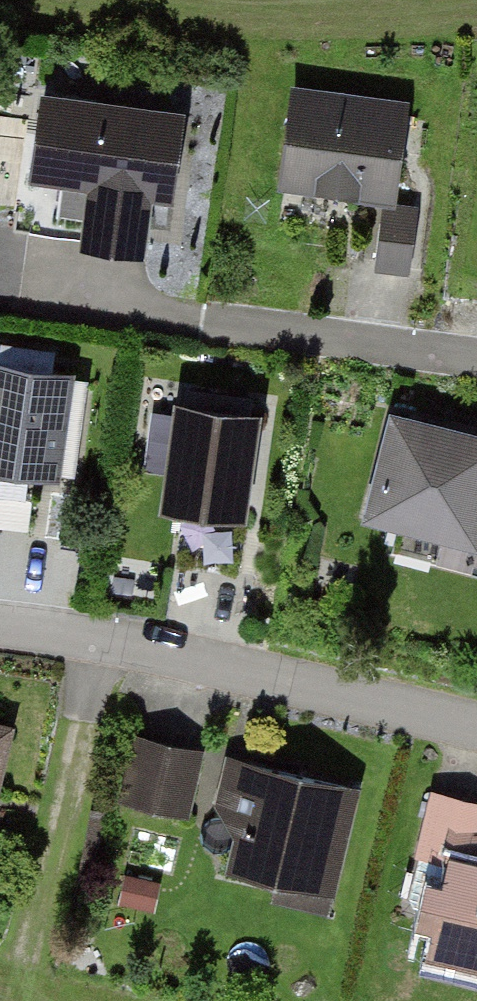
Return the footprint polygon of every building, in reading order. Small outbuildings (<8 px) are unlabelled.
[(400,106),(296,92),(284,179),(388,194),(400,106)] [(182,114),(42,94),(30,174),(64,178),(59,215),(91,219),(88,240),(136,247),(144,189),(171,193),(182,114)] [(414,210),(385,206),(377,266),(406,269),(414,210)] [(24,241),(0,240),(0,292),(22,293),(24,241)] [(0,351),(0,466),(57,472),(70,358),(0,351)] [(247,519),(264,395),(177,383),(160,507),(247,519)] [(362,501),(472,532),(476,513),(476,420),(391,396),(362,501)] [(0,475),(0,520),(31,526),(40,478),(1,472),(0,475)] [(0,718),(0,796),(16,722),(0,718)] [(184,811),(198,750),(138,736),(124,797),(184,811)] [(335,865),(354,787),(245,761),(232,816),(242,832),(234,867),(304,883),(310,859),(335,865)] [(476,961),(476,803),(434,792),(408,898),(413,906),(425,909),(433,922),(437,923),(430,950),(476,961)]
